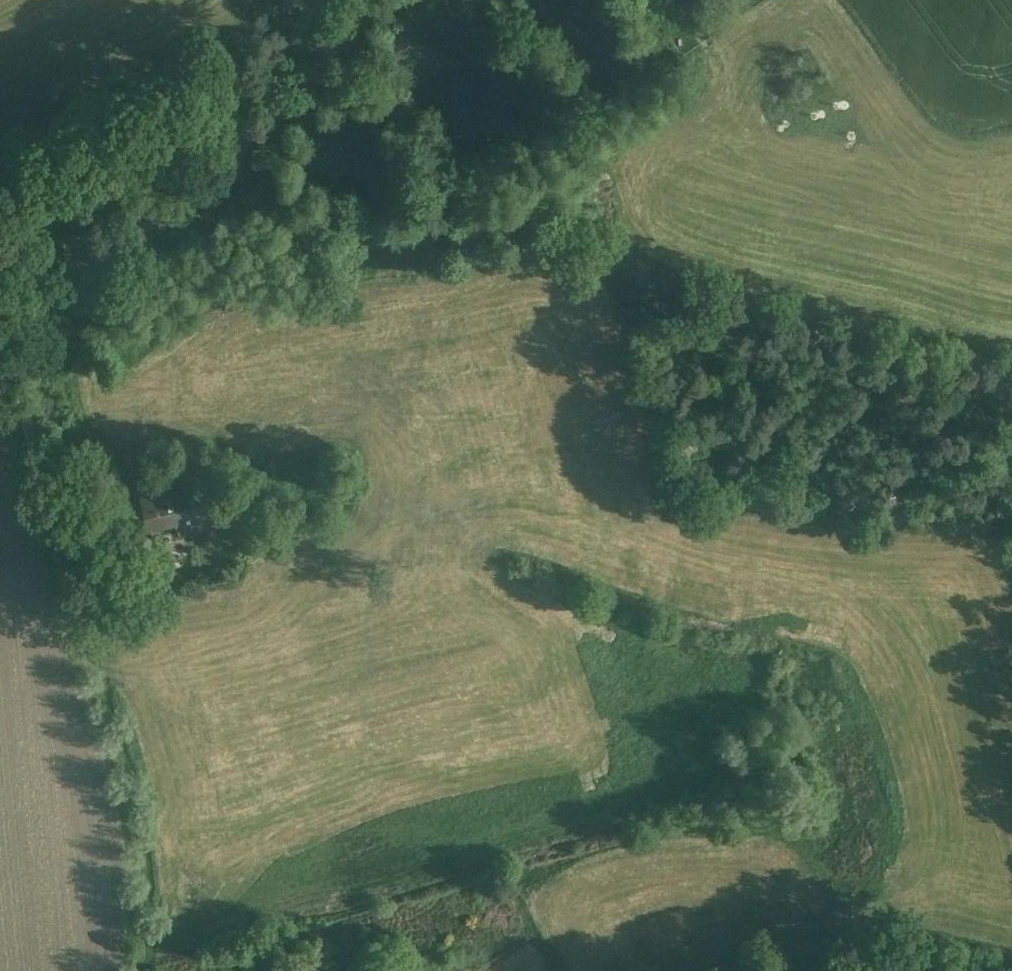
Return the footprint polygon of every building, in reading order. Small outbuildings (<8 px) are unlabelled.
[(190,475),(143,485),(148,509),(165,505),(168,518),(180,514),(184,528),(227,518),(219,480),(193,485),(190,475)] [(130,507),(116,510),(123,545),(138,541),(130,507)]
